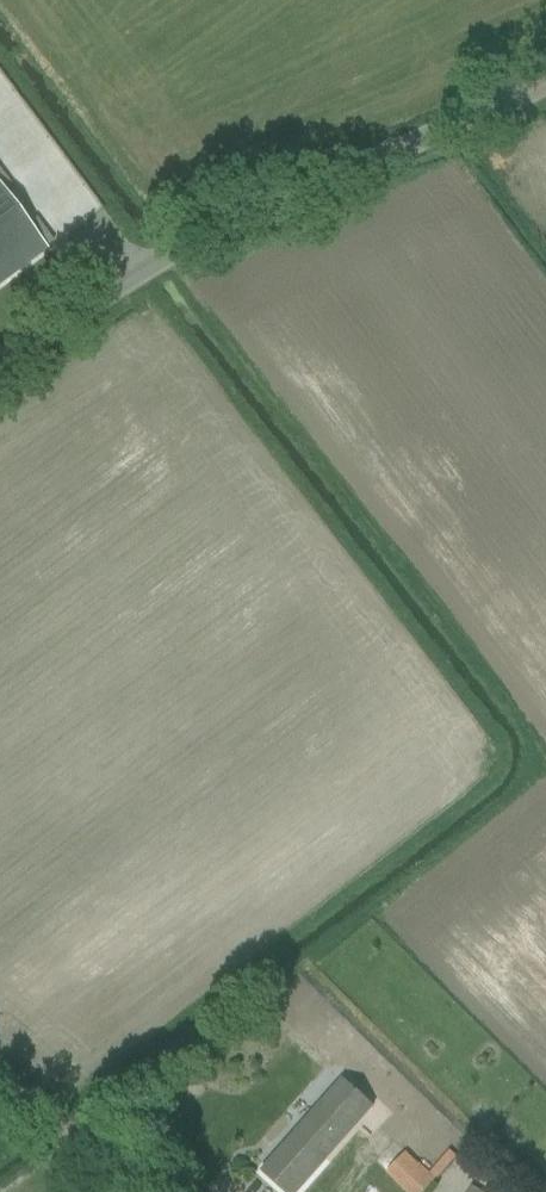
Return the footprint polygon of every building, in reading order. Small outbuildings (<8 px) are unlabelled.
[(48,250),(0,186),(0,286),(48,250)] [(351,1032),(341,1042),(349,1050),(359,1039),(351,1032)] [(286,1191),(298,1191),(373,1107),(342,1080),(262,1171),(286,1191)] [(409,1191),(424,1191),(435,1181),(406,1152),(387,1170),(409,1191)]
